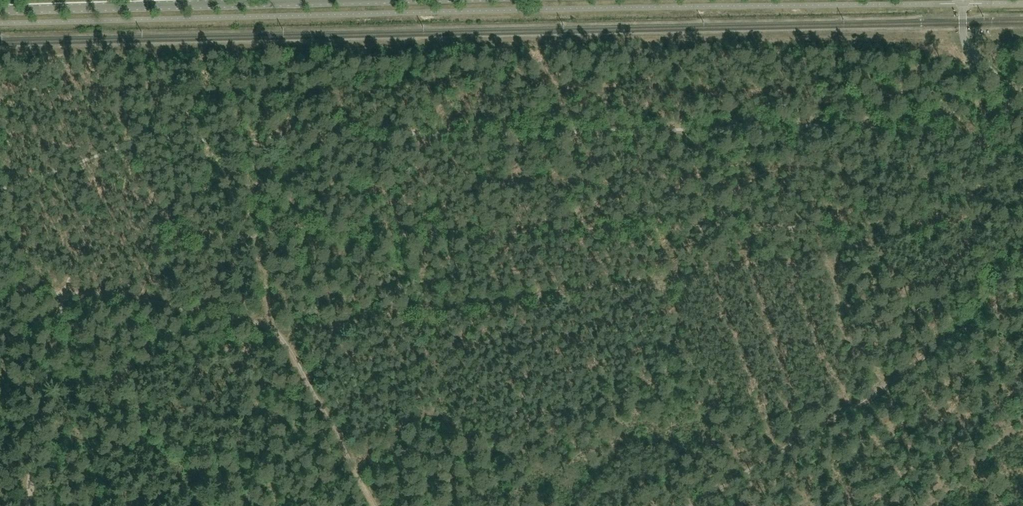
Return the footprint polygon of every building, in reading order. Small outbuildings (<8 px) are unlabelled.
[(156,48),(143,47),(143,56),(156,56),(156,48)]
